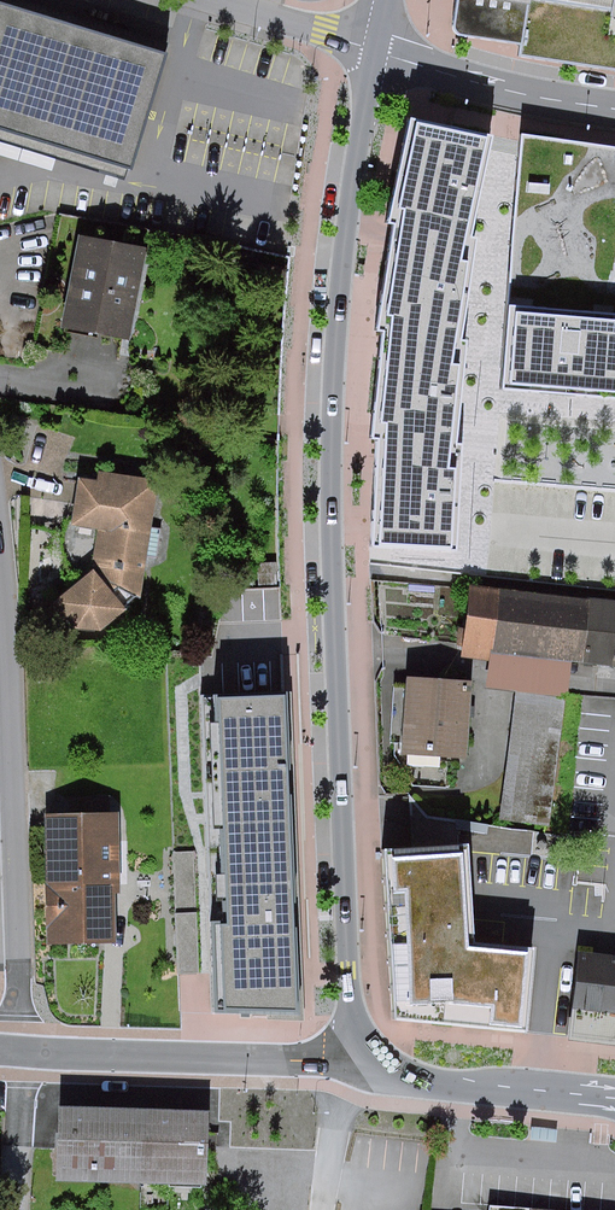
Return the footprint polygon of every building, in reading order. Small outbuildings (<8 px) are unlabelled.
[(446,38),(614,62),(614,0),(452,0),(446,38)] [(128,171),(164,54),(0,4),(0,132),(128,171)] [(467,238),(497,126),(406,107),(379,230),(385,232),(368,334),(376,337),(364,446),(372,446),(368,548),(453,552),(464,342),(472,240),(467,238)] [(492,391),(614,400),(614,150),(514,140),(492,391)] [(139,259),(82,249),(69,325),(126,335),(139,259)] [(167,501),(80,491),(79,521),(98,526),(87,583),(58,609),(74,633),(106,595),(133,598),(140,525),(163,529),(167,501)] [(461,585),(456,648),(482,649),(479,690),(566,696),(568,660),(614,663),(614,595),(461,585)] [(396,747),(465,750),(467,678),(398,675),(396,747)] [(219,1015),(299,1012),(289,696),(208,699),(219,1015)] [(533,795),(539,759),(512,754),(505,790),(533,795)] [(107,824),(51,825),(51,937),(109,939),(107,824)] [(453,949),(448,857),(386,860),(393,1015),(517,1025),(522,954),(453,949)] [(580,952),(571,1039),(614,1043),(614,955),(580,952)] [(138,1104),(60,1101),(57,1176),(136,1178),(138,1104)] [(207,1106),(138,1104),(136,1178),(205,1180),(207,1106)]
